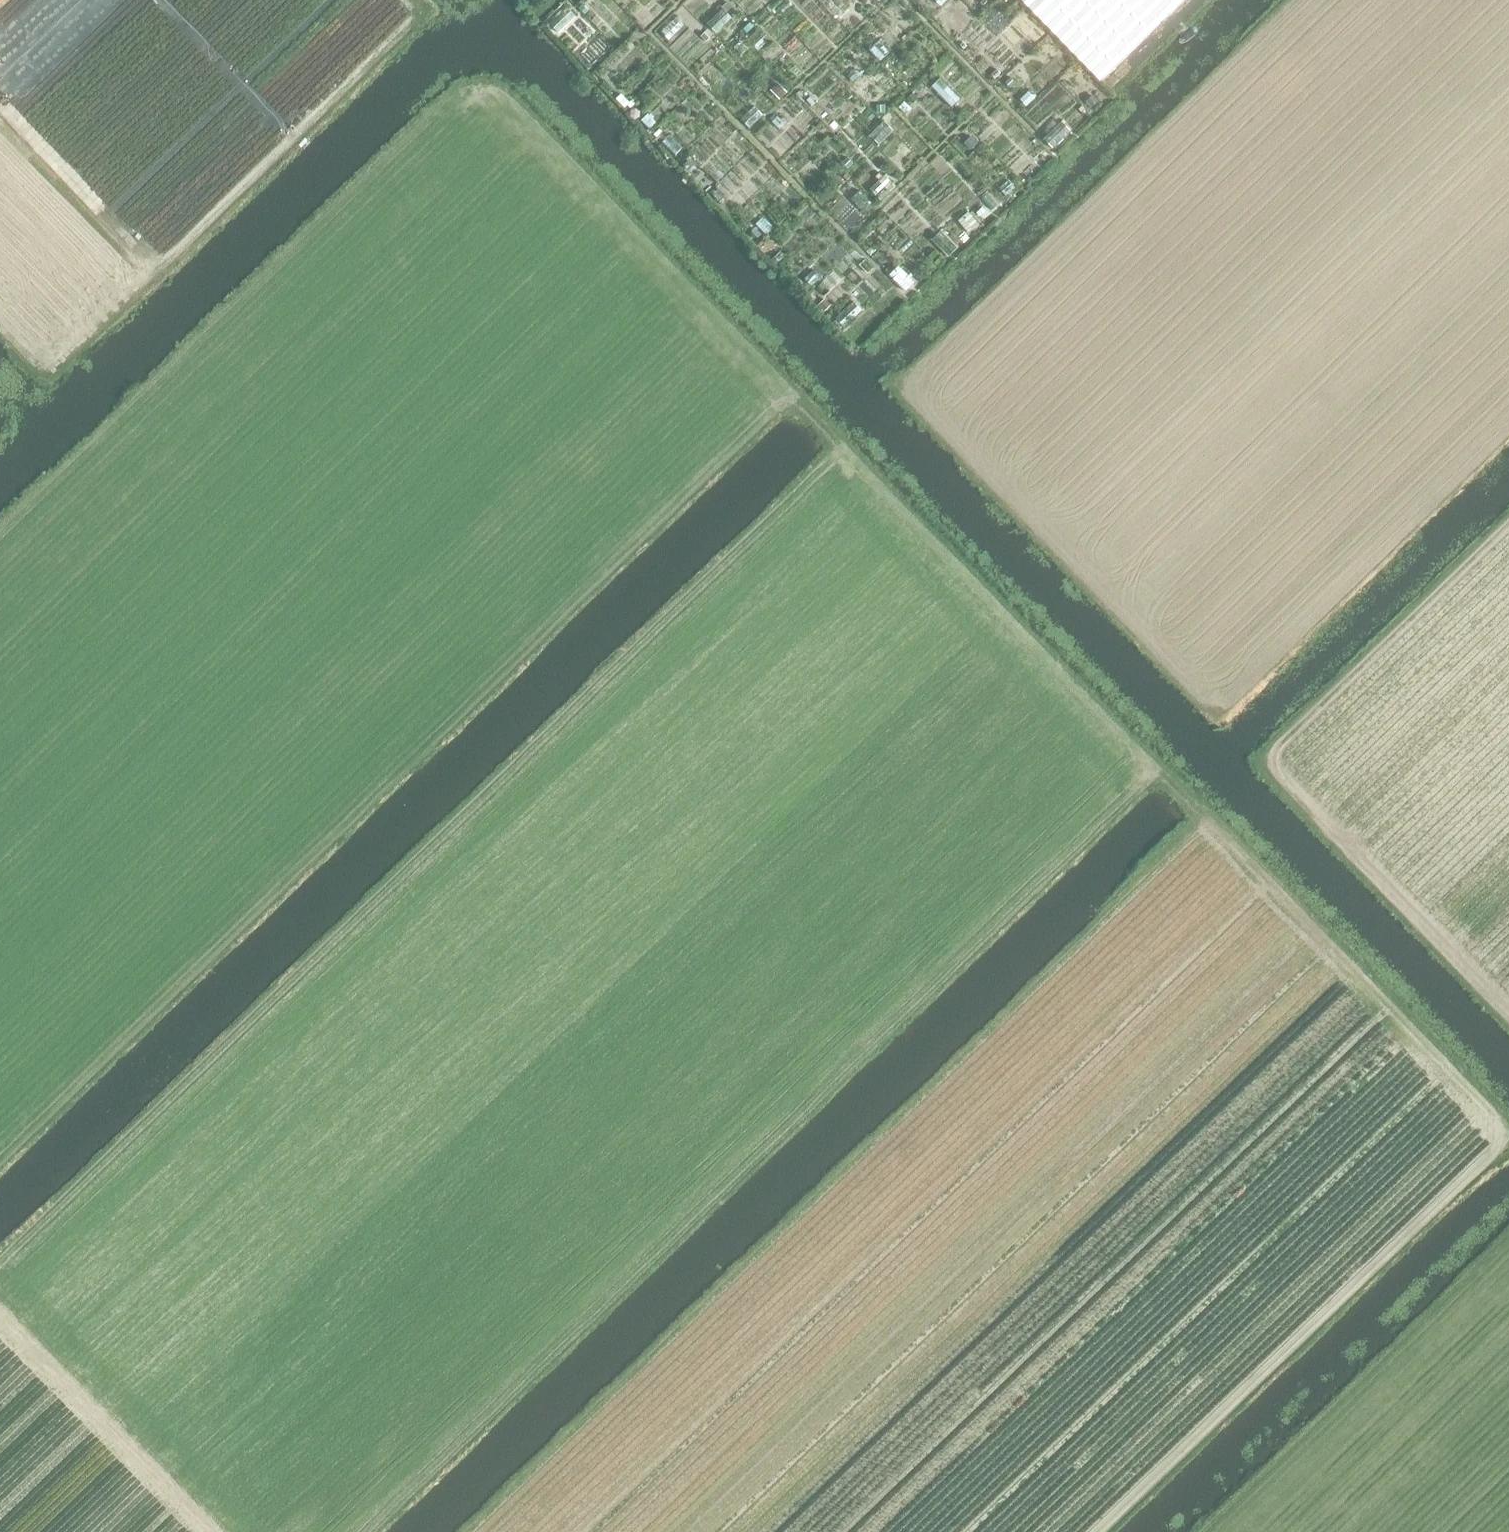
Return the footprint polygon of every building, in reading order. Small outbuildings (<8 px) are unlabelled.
[(1099,80),(1182,0),(1022,0),(1099,80)] [(124,2),(50,78),(74,101),(148,25),(124,2)]
